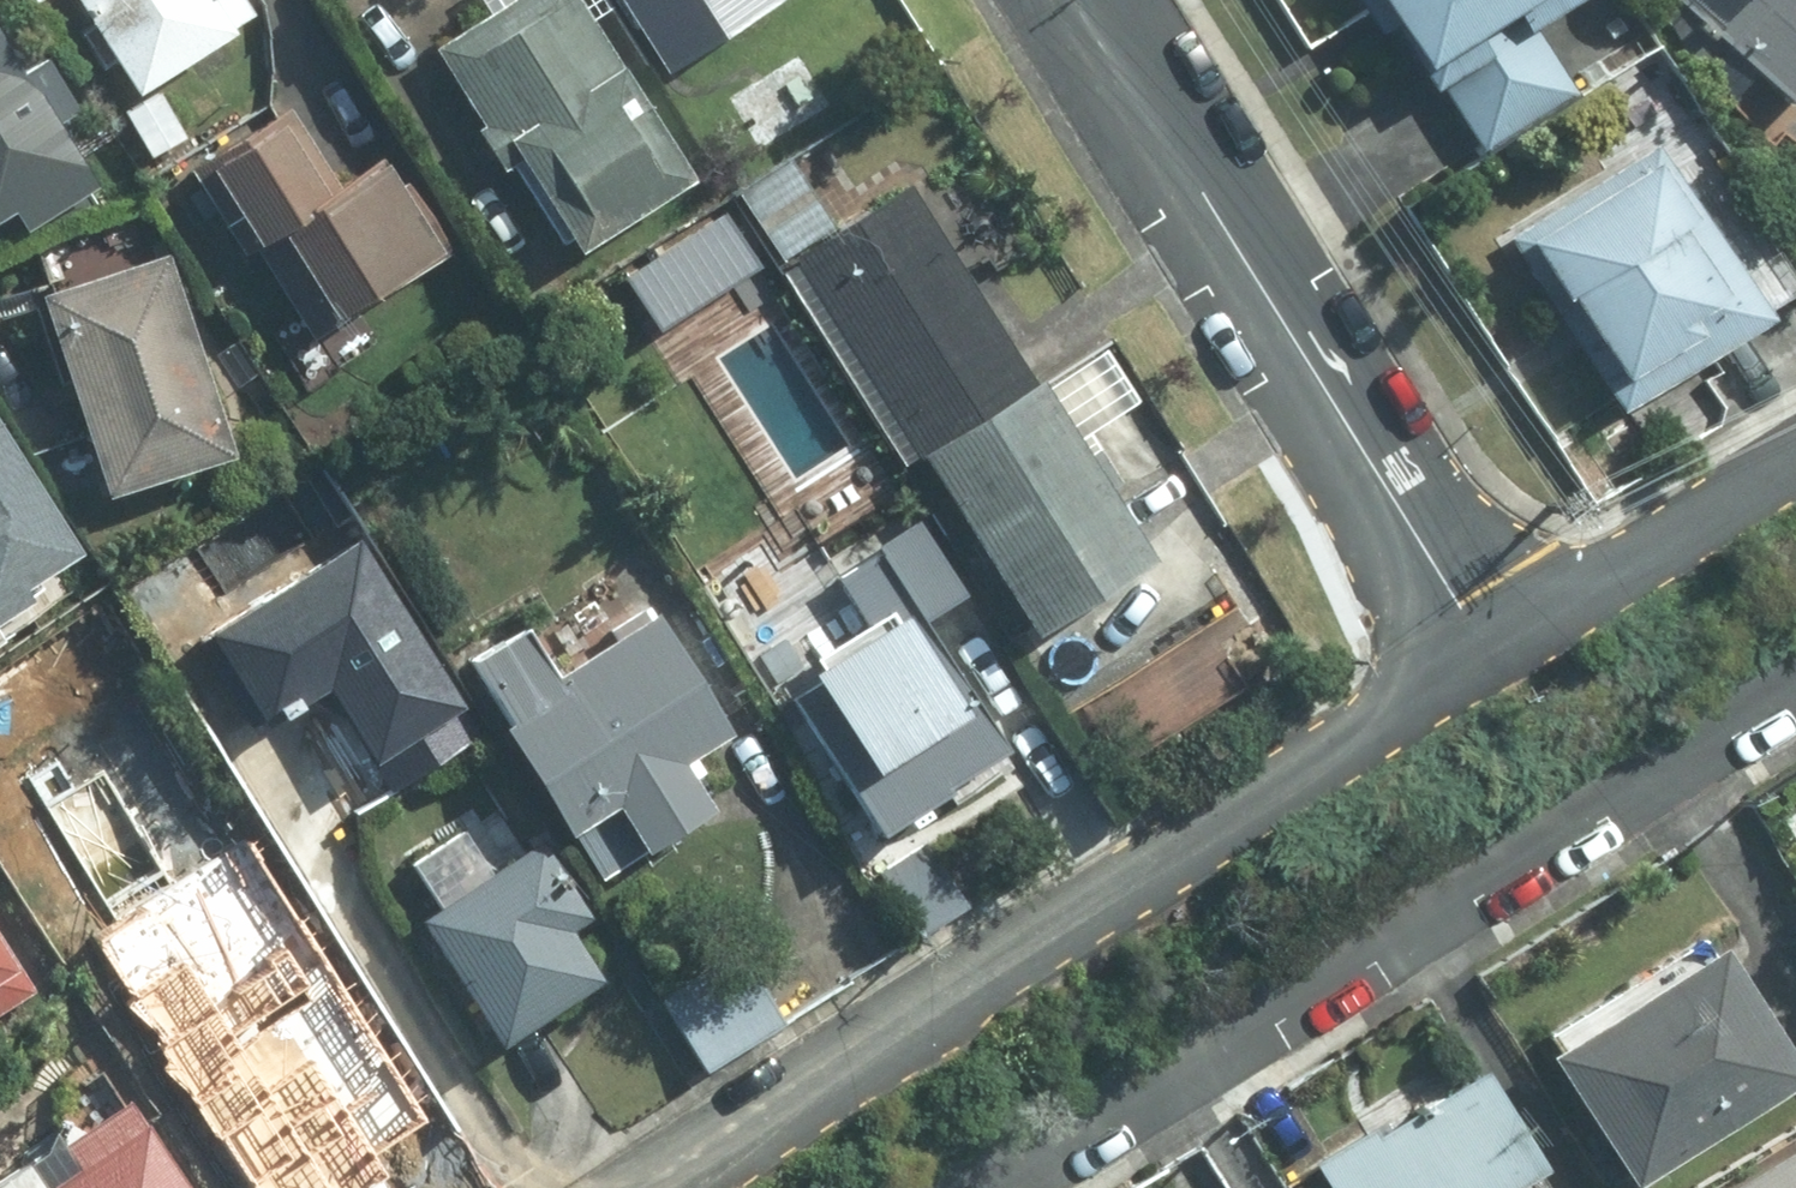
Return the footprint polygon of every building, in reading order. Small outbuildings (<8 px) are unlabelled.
[(145,82),(240,24),(225,0),(95,0),(145,82)] [(436,41),(574,254),(707,169),(597,0),(500,0),(436,41)] [(687,69),(789,0),(640,0),(687,69)] [(1467,162),(1592,81),(1546,11),(1563,0),(1360,0),(1467,162)] [(1795,109),(1795,0),(1666,0),(1795,109)] [(84,101),(51,48),(26,64),(0,23),(0,150),(84,101)] [(802,31),(723,81),(766,149),(845,99),(802,31)] [(293,105),(211,156),(327,341),(468,253),(395,136),(336,173),(293,105)] [(1655,135),(1503,245),(1619,404),(1771,294),(1655,135)] [(800,157),(741,194),(780,257),(840,220),(800,157)] [(938,187),(816,266),(1068,651),(1191,572),(938,187)] [(176,244),(51,282),(111,481),(237,444),(176,244)] [(357,502),(197,596),(271,721),(327,688),(389,792),(493,730),(357,502)] [(880,627),(790,685),(885,831),(1024,741),(939,610),(977,586),(928,511),(841,567),(880,627)] [(541,606),(468,648),(604,879),(736,802),(698,737),(737,714),(669,597),(569,655),(541,606)] [(546,838),(426,910),(505,1040),(625,967),(546,838)] [(20,949),(0,917),(0,961),(20,949)] [(1560,1030),(1646,1170),(1795,1079),(1795,1020),(1736,923),(1560,1030)] [(246,1187),(281,1187),(425,1099),(337,959),(268,1002),(277,1016),(252,1032),(203,954),(128,1000),(246,1187)] [(1496,1063),(1323,1163),(1337,1187),(1568,1187),(1496,1063)] [(139,1092),(76,1132),(91,1156),(56,1178),(39,1151),(0,1176),(0,1177),(7,1187),(202,1187),(139,1092)] [(1720,1187),(1795,1187),(1795,1142),(1720,1187)]
